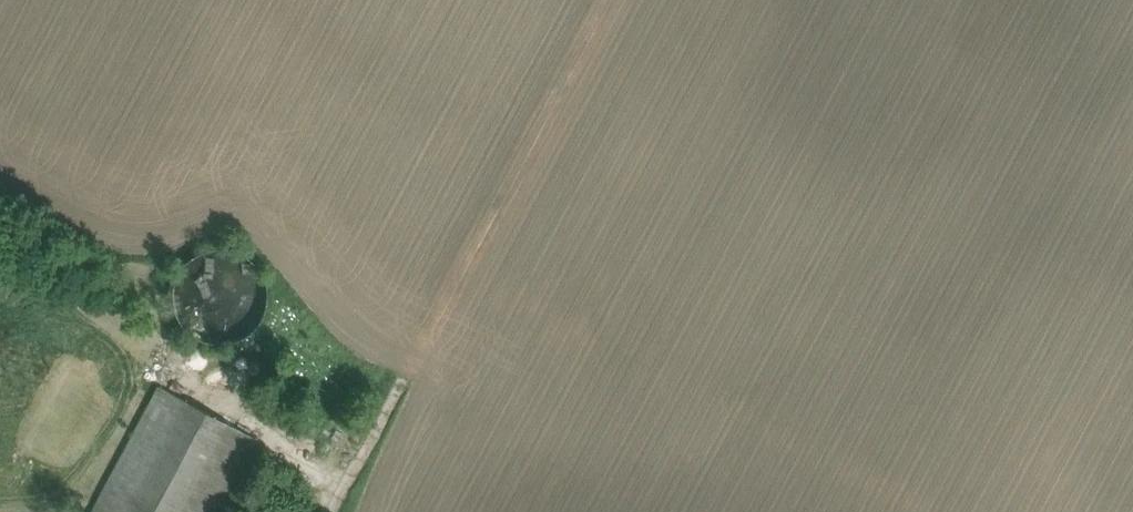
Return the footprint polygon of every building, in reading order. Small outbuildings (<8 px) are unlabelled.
[(171,294),(171,298),(172,302),(172,307),(174,312),(176,317),(178,321),(180,324),(183,327),(187,331),(189,333),(193,336),(197,338),(202,340),(207,342),(212,342),(216,343),(220,343),(225,342),(229,342),(234,340),(239,338),(243,336),(247,333),(251,330),(253,327),(256,324),(259,319),(261,315),(262,312),(263,309),(264,304),(265,299),(265,294),(265,289),(264,285),(262,280),(261,277),(259,272),(257,270),(254,266),(251,262),(247,259),(243,256),(239,254),(236,252),(231,251),(226,250),(221,249),(216,249),(212,249),(207,250),(202,252),(199,253),(195,255),(192,257),(188,260),(184,263),(181,267),(178,271),(176,275),(175,278),(173,283),(172,288),(171,291),(171,294)] [(260,437),(159,386),(92,511),(220,511),(260,437)]
